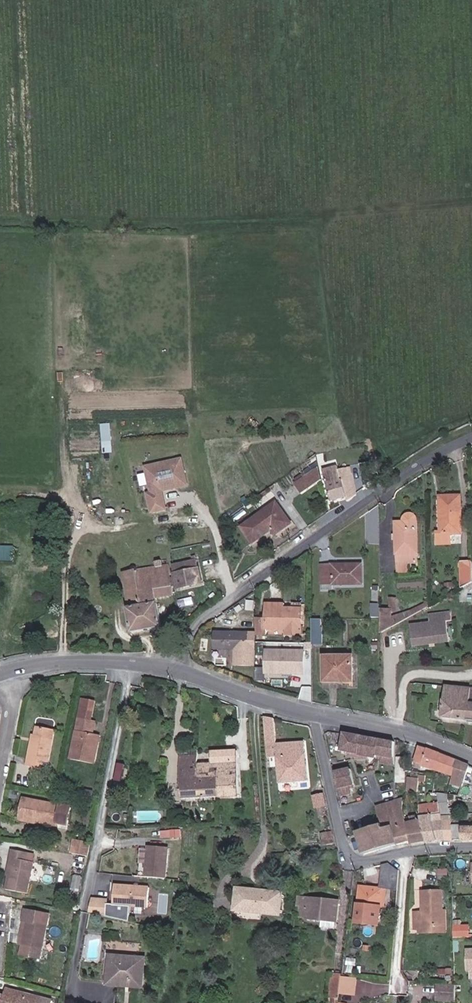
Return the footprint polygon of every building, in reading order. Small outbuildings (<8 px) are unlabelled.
[(113,422),(103,422),(103,452),(114,452),(113,422)] [(179,459),(142,467),(148,491),(143,492),(148,513),(166,509),(162,488),(184,483),(179,459)] [(319,478),(316,463),(299,476),(290,483),(298,493),(319,478)] [(344,497),(346,502),(359,493),(358,479),(353,480),(350,467),(338,470),(337,467),(322,471),(329,502),(344,497)] [(290,483),(299,476),(296,470),(286,477),(290,483)] [(459,495),(446,496),(447,544),(449,544),(449,533),(459,532),(459,495)] [(447,544),(446,496),(439,496),(439,532),(436,533),(436,544),(447,544)] [(265,507),(270,531),(272,533),(288,522),(273,501),(265,507)] [(268,528),(270,531),(265,507),(238,525),(249,542),(268,528)] [(403,517),(402,521),(394,522),(396,562),(415,562),(414,517),(412,514),(408,512),(404,514),(403,517)] [(12,561),(14,545),(0,544),(0,560),(12,561)] [(47,549),(35,549),(35,560),(48,559),(47,549)] [(470,578),(469,557),(459,556),(460,584),(470,578)] [(194,561),(180,562),(169,565),(174,590),(198,587),(194,561)] [(168,565),(124,572),(129,608),(127,608),(131,633),(161,628),(156,598),(173,595),(168,565)] [(331,586),(330,566),(328,566),(328,567),(320,567),(320,585),(328,584),(328,586),(331,586)] [(360,566),(330,566),(331,586),(360,586),(360,566)] [(426,605),(426,595),(390,618),(390,608),(380,608),(380,634),(426,605)] [(265,616),(254,615),(254,631),(265,631),(265,627),(285,628),(285,632),(300,632),(300,605),(284,604),(284,600),(266,599),(265,616)] [(445,619),(449,618),(448,609),(436,612),(436,642),(449,639),(445,619)] [(436,642),(436,612),(427,614),(429,621),(409,625),(413,646),(436,642)] [(320,620),(310,620),(310,645),(320,645),(320,620)] [(214,631),(214,649),(232,649),(232,667),(253,667),(254,631),(214,631)] [(302,650),(264,650),(264,678),(303,677),(302,650)] [(333,683),(332,658),(323,659),(322,683),(333,683)] [(352,658),(332,658),(333,683),(352,683),(352,658)] [(471,720),(471,688),(445,685),(441,718),(471,720)] [(84,721),(88,702),(76,700),(73,719),(84,721)] [(276,745),(274,719),(264,717),(268,758),(277,757),(279,784),(308,782),(304,743),(276,745)] [(85,734),(87,722),(84,721),(73,719),(65,761),(89,765),(92,749),(88,748),(91,735),(85,734)] [(41,763),(47,731),(32,728),(30,738),(30,744),(26,743),(21,767),(34,770),(35,762),(41,763)] [(394,768),(394,745),(344,735),(340,752),(353,755),(353,758),(364,760),(364,757),(377,761),(378,757),(382,758),(380,765),(394,768)] [(413,765),(434,771),(441,755),(425,749),(419,747),(413,765)] [(181,800),(218,798),(217,781),(198,781),(198,766),(197,766),(198,758),(195,758),(195,752),(180,752),(180,759),(179,759),(181,800)] [(217,781),(218,798),(238,797),(236,752),(210,753),(211,766),(216,765),(217,781)] [(434,771),(448,775),(449,771),(453,760),(441,755),(434,771)] [(403,781),(403,756),(395,756),(396,781),(403,781)] [(448,775),(463,779),(467,765),(453,760),(449,771),(448,775)] [(120,762),(117,780),(125,781),(128,763),(120,762)] [(216,765),(211,766),(198,766),(198,781),(217,781),(216,765)] [(349,771),(332,775),(338,797),(349,794),(348,787),(352,785),(349,771)] [(418,793),(420,775),(410,774),(410,777),(406,776),(405,792),(418,793)] [(317,808),(329,805),(326,792),(314,795),(317,808)] [(437,802),(438,814),(446,813),(446,800),(446,796),(437,795),(437,802)] [(18,799),(15,816),(34,820),(34,823),(52,827),(53,824),(62,826),(65,808),(18,799)] [(406,823),(405,822),(403,812),(402,799),(394,802),(394,814),(378,819),(380,826),(382,830),(390,828),(406,823)] [(394,814),(394,802),(375,808),(378,819),(394,814)] [(439,816),(438,815),(438,814),(437,802),(419,803),(420,816),(439,816)] [(34,820),(15,816),(14,820),(34,825),(34,823),(34,820)] [(439,823),(439,816),(420,816),(421,818),(425,841),(443,841),(439,823)] [(410,844),(425,841),(421,818),(405,822),(406,823),(409,842),(410,844)] [(396,845),(409,842),(406,823),(390,828),(396,845)] [(443,841),(451,841),(449,828),(447,823),(439,823),(443,841)] [(364,855),(396,845),(390,828),(382,830),(380,826),(357,833),(364,855)] [(460,828),(461,841),(471,841),(471,828),(460,828)] [(65,854),(80,857),(83,844),(67,841),(65,854)] [(164,878),(170,847),(151,844),(145,875),(164,878)] [(6,861),(3,880),(1,890),(23,895),(29,864),(27,863),(28,856),(6,851),(4,861),(6,861)] [(73,883),(76,869),(68,867),(66,882),(73,883)] [(150,906),(153,886),(119,881),(115,901),(150,906)] [(357,922),(380,925),(382,909),(383,899),(386,899),(387,890),(361,887),(357,922)] [(442,925),(442,909),(443,889),(423,889),(422,910),(413,910),(413,928),(422,928),(422,925),(442,925)] [(152,907),(133,907),(133,912),(157,913),(157,891),(152,891),(152,907)] [(232,921),(258,923),(259,915),(277,917),(279,897),(235,892),(232,921)] [(307,920),(321,921),(337,923),(339,903),(302,899),(299,917),(307,918),(307,920)] [(422,932),(446,932),(447,910),(442,909),(442,925),(422,925),(422,928),(422,932)] [(21,948),(15,946),(12,956),(36,963),(49,920),(25,913),(22,923),(28,926),(21,948)] [(337,923),(321,921),(321,929),(336,930),(337,923)] [(22,923),(15,946),(21,948),(28,926),(22,923)] [(454,936),(471,937),(471,924),(455,923),(454,936)] [(110,988),(140,991),(142,966),(112,962),(110,988)] [(343,975),(331,974),(329,999),(340,1001),(343,975)] [(453,1002),(455,1002),(454,986),(437,985),(436,1002),(453,1002)] [(34,998),(0,988),(0,1002),(32,1002),(34,998)]
